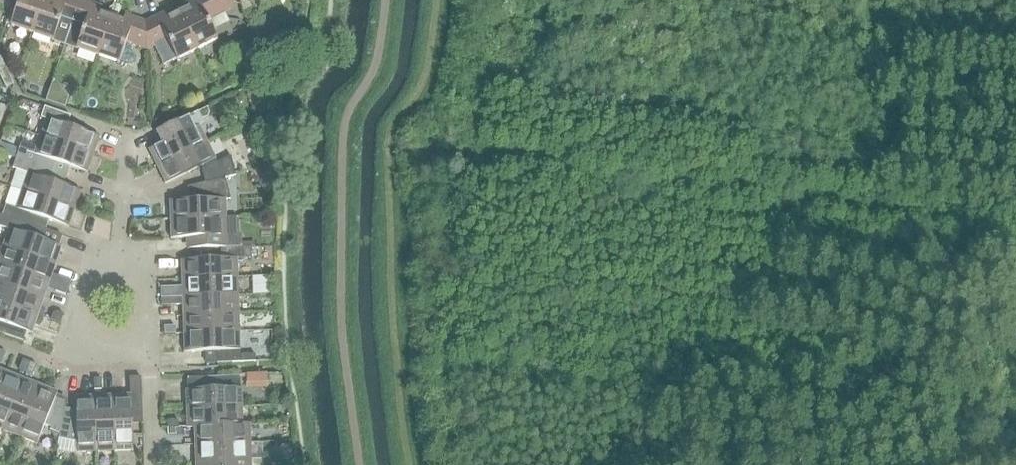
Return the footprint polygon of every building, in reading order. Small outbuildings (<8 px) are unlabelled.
[(42,0),(5,0),(5,1),(17,5),(10,26),(31,33),(42,0)] [(79,0),(42,0),(31,33),(52,41),(59,20),(71,24),(79,0)] [(110,17),(99,13),(101,7),(80,0),(79,0),(71,24),(83,28),(75,49),(97,56),(110,17)] [(223,12),(219,4),(215,0),(190,0),(185,2),(188,8),(177,13),(195,50),(216,40),(206,20),(223,12)] [(229,8),(231,2),(225,0),(215,0),(219,4),(223,12),(229,8)] [(243,17),(249,15),(251,8),(249,3),(241,0),(239,5),(243,17)] [(195,50),(177,13),(166,18),(164,13),(144,22),(146,50),(165,40),(175,60),(195,50)] [(146,50),(144,22),(123,15),(121,21),(110,17),(97,56),(118,63),(119,61),(128,64),(129,64),(132,63),(134,60),(134,56),(132,53),(129,52),(131,44),(146,50)] [(12,85),(6,71),(0,74),(0,79),(5,88),(12,85)] [(64,108),(68,98),(53,79),(45,102),(64,108)] [(45,119),(39,136),(93,155),(99,137),(66,126),(69,116),(45,107),(41,117),(45,119)] [(202,119),(207,117),(208,113),(206,108),(198,112),(201,116),(202,119)] [(163,131),(167,140),(147,150),(155,167),(206,142),(199,127),(204,124),(202,119),(201,116),(198,112),(155,133),(155,134),(163,131)] [(87,173),(93,155),(39,136),(33,154),(30,164),(65,176),(68,166),(87,173)] [(206,142),(155,167),(164,184),(200,166),(204,184),(223,179),(235,176),(230,156),(216,163),(214,159),(215,159),(206,142)] [(15,159),(18,149),(0,143),(0,154),(15,159)] [(20,191),(74,210),(80,192),(62,185),(65,176),(30,164),(19,161),(16,168),(27,172),(20,191)] [(168,201),(169,220),(225,218),(225,200),(229,199),(223,179),(204,184),(186,188),(189,200),(168,201)] [(11,218),(10,219),(39,229),(42,219),(68,227),(74,210),(20,191),(20,192),(10,188),(1,214),(11,218)] [(169,239),(185,238),(186,249),(239,247),(239,236),(226,237),(225,218),(169,220),(169,239)] [(1,246),(55,265),(61,247),(41,240),(44,231),(39,229),(10,219),(1,246)] [(1,246),(0,250),(0,265),(66,288),(69,279),(52,273),(55,265),(1,246)] [(180,261),(180,280),(237,277),(236,259),(250,258),(250,247),(214,248),(215,260),(180,261)] [(66,288),(0,265),(0,284),(43,299),(47,287),(64,293),(66,288)] [(237,277),(180,280),(180,287),(160,288),(160,298),(171,298),(175,298),(181,298),(238,295),(237,277)] [(43,299),(0,284),(0,303),(37,316),(43,299)] [(238,295),(181,298),(172,298),(160,298),(160,306),(181,305),(181,316),(238,313),(238,295)] [(37,316),(0,303),(0,333),(22,341),(25,332),(31,334),(37,316)] [(59,323),(62,313),(55,311),(52,313),(49,320),(59,323)] [(181,316),(182,334),(239,331),(238,313),(181,316)] [(163,335),(175,335),(175,327),(163,327),(163,335)] [(239,331),(182,334),(183,352),(204,352),(204,364),(255,362),(255,355),(240,355),(239,331)] [(24,373),(28,363),(21,360),(17,370),(24,373)] [(35,366),(28,363),(24,373),(31,377),(35,366)] [(251,371),(253,386),(272,384),(271,370),(251,371)] [(1,431),(22,378),(6,372),(0,386),(0,430),(1,431)] [(130,395),(111,395),(113,452),(132,451),(131,423),(141,423),(140,377),(129,378),(130,395)] [(184,390),(185,409),(241,407),(241,388),(239,388),(239,377),(204,378),(205,390),(184,390)] [(1,431),(18,438),(39,385),(22,378),(1,431)] [(58,434),(63,409),(64,400),(55,397),(56,392),(39,385),(18,438),(35,444),(43,426),(50,428),(48,431),(58,434)] [(113,452),(111,395),(93,396),(95,452),(113,452)] [(76,453),(95,452),(93,396),(74,397),(75,411),(63,409),(58,434),(57,439),(76,443),(76,453)] [(242,425),(242,424),(241,407),(185,409),(185,428),(192,428),(192,427),(242,425)] [(193,445),(250,443),(249,423),(242,424),(242,425),(192,427),(192,428),(193,445)] [(180,428),(177,428),(166,428),(166,436),(180,436),(180,428)] [(193,445),(194,463),(250,461),(250,443),(193,445)]
